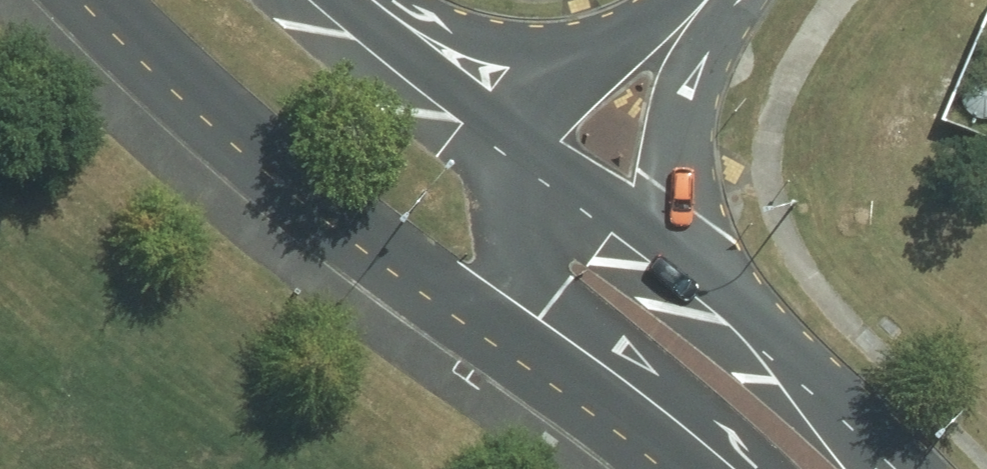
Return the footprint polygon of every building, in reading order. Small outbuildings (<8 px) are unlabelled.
[(977,124),(986,125),(986,74),(979,75),(972,78),(966,84),(962,90),(961,98),(961,105),(964,112),(970,119),(977,124)]
